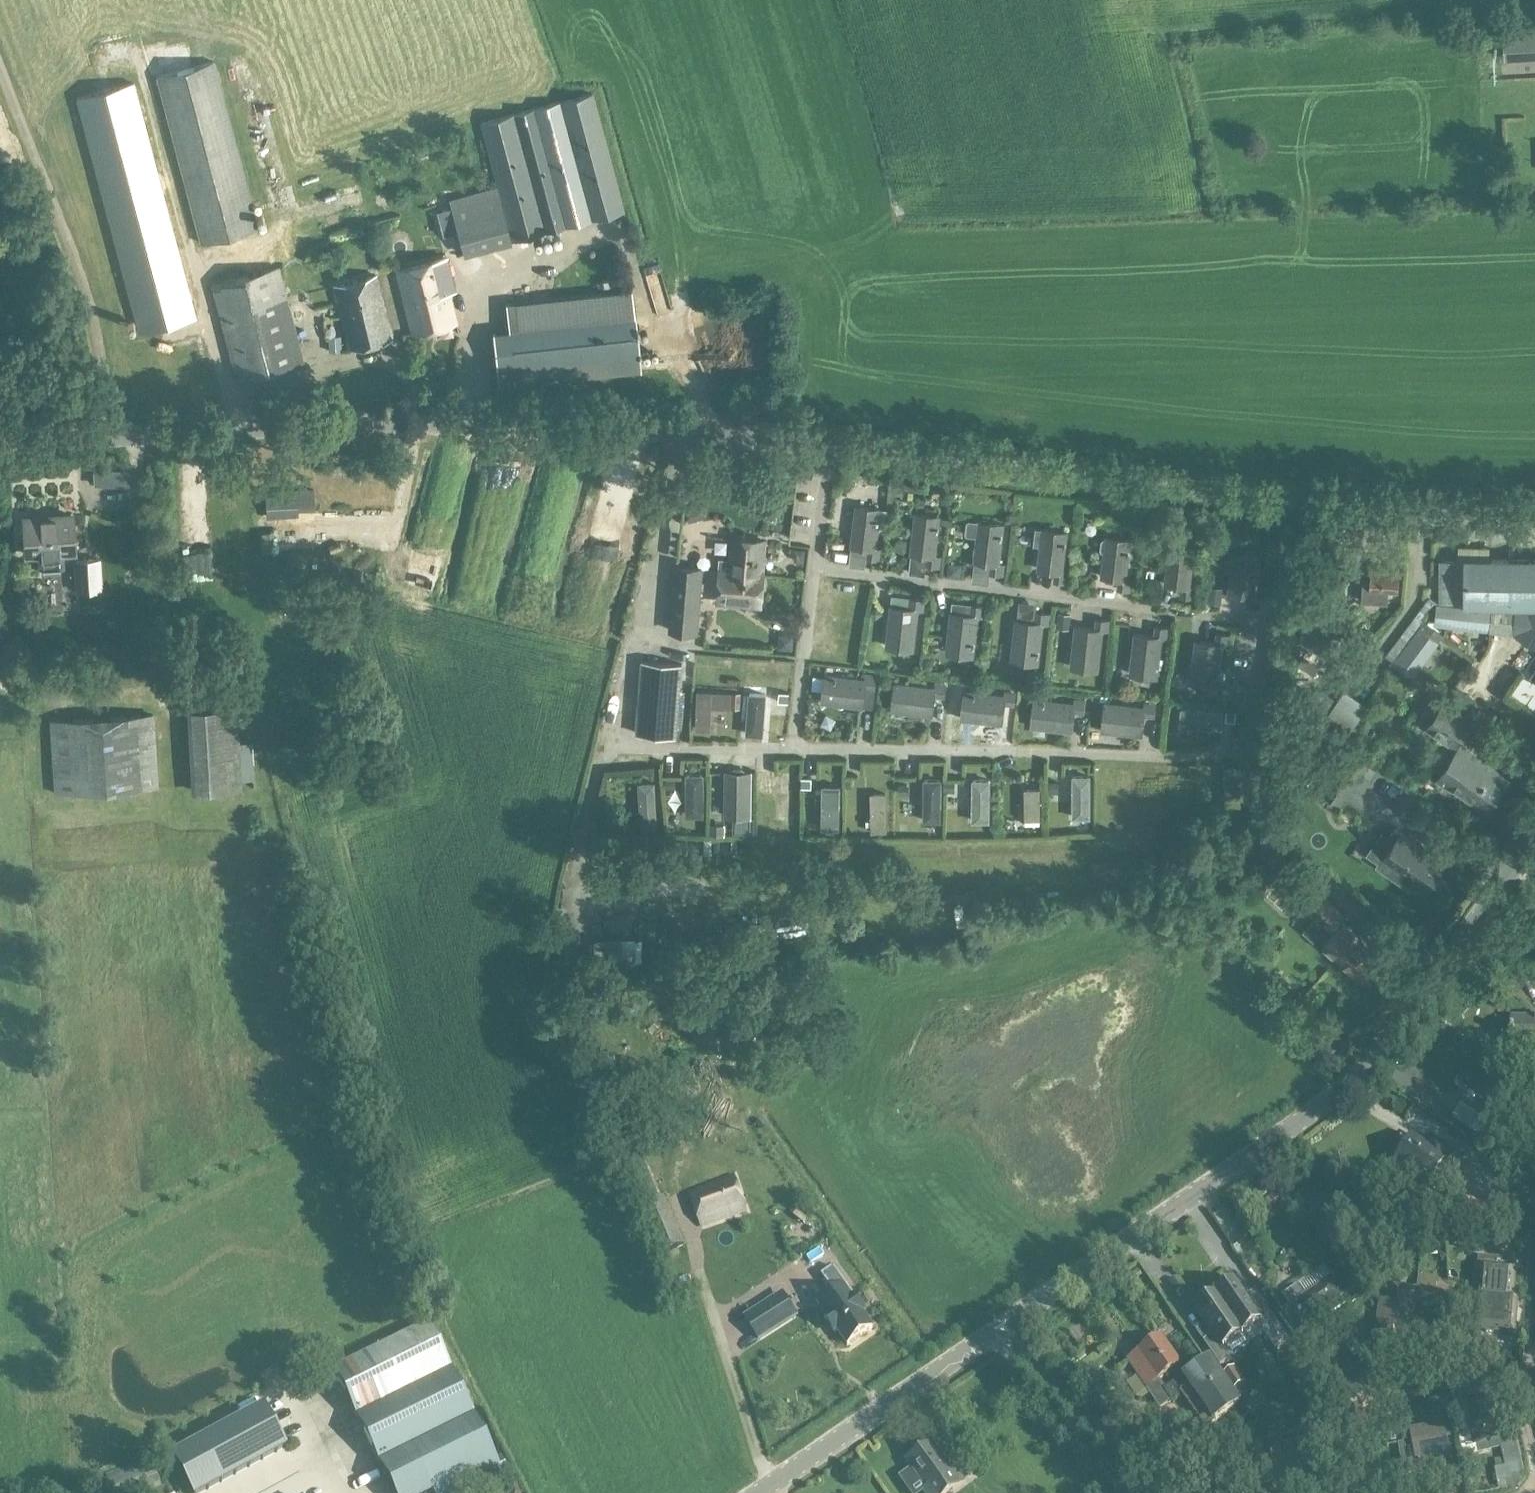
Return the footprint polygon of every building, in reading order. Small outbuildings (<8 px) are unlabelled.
[(214,61),(156,76),(201,244),(259,228),(214,61)] [(1526,135),(1522,67),(1491,69),(1494,136),(1526,135)] [(135,82),(76,98),(138,333),(197,317),(135,82)] [(592,95),(515,114),(546,232),(623,213),(592,95)] [(546,232),(515,114),(480,123),(499,194),(511,241),(546,232)] [(366,199),(359,184),(346,190),(354,205),(366,199)] [(511,241),(499,194),(451,207),(464,256),(512,243),(511,241)] [(446,256),(396,269),(412,333),(456,322),(448,293),(455,291),(446,256)] [(235,379),(304,361),(280,265),(211,283),(235,379)] [(376,275),(334,286),(350,348),(393,337),(376,275)] [(654,288),(661,310),(674,306),(667,284),(654,288)] [(635,316),(492,332),(499,387),(641,372),(635,316)] [(130,471),(93,471),(94,484),(130,485),(130,471)] [(314,489),(266,491),(266,512),(299,511),(298,505),(315,504),(314,489)] [(27,554),(75,551),(73,516),(58,516),(57,500),(39,502),(40,517),(24,518),(27,554)] [(877,548),(882,508),(855,504),(850,547),(868,549),(866,558),(881,560),(882,548),(877,548)] [(927,556),(926,566),(940,567),(942,556),(937,555),(942,516),(934,514),(915,512),(910,554),(912,555),(927,556)] [(979,520),(978,521),(969,520),(967,522),(966,533),(967,536),(976,537),(973,562),(974,562),(991,564),(990,574),(1004,576),(1005,564),(1000,563),(1005,523),(979,520)] [(889,524),(888,532),(895,533),(896,525),(889,524)] [(1041,528),(1036,571),(1054,573),(1053,582),(1067,584),(1069,572),(1063,571),(1068,531),(1041,528)] [(1103,554),(1100,578),(1118,581),(1117,590),(1131,592),(1132,580),(1127,579),(1132,539),(1105,536),(1104,540),(1102,541),(1101,551),(1103,554)] [(719,560),(718,567),(764,573),(764,571),(763,571),(766,541),(732,538),(730,561),(719,560)] [(1168,543),(1163,586),(1181,588),(1180,597),(1194,600),(1195,588),(1191,587),(1195,547),(1168,543)] [(1440,560),(1440,603),(1441,603),(1464,603),(1464,605),(1464,606),(1474,606),(1491,606),(1492,606),(1501,606),(1530,607),(1534,607),(1534,558),(1489,558),(1466,557),(1464,557),(1464,560),(1458,560),(1440,560)] [(101,559),(74,561),(76,592),(104,590),(101,559)] [(49,587),(71,586),(70,560),(49,560),(49,587)] [(698,600),(701,600),(704,567),(674,565),(671,597),(698,600)] [(764,573),(718,567),(718,569),(721,569),(718,601),(734,603),(734,602),(742,603),(742,604),(761,606),(764,573)] [(1363,581),(1362,602),(1388,604),(1389,591),(1398,592),(1400,571),(1385,570),(1385,569),(1372,568),(1370,581),(1363,581)] [(1208,603),(1220,604),(1220,602),(1222,588),(1210,587),(1208,603)] [(890,604),(886,647),(915,650),(919,611),(925,612),(926,599),(892,595),(891,604),(890,604)] [(698,600),(671,597),(669,631),(698,634),(701,600),(698,600)] [(1015,619),(1010,662),(1039,665),(1044,624),(1049,625),(1050,613),(1036,611),(1037,603),(1019,601),(1017,619),(1015,619)] [(950,611),(945,654),(974,657),(979,617),(985,618),(986,606),(952,602),(951,611),(950,611)] [(1328,602),(1323,623),(1348,629),(1353,609),(1328,602)] [(1409,624),(1416,629),(1432,609),(1425,603),(1409,624)] [(1435,625),(1488,631),(1513,633),(1534,646),(1534,610),(1530,610),(1530,607),(1501,606),(1492,606),(1491,606),(1474,606),(1464,606),(1441,603),(1440,603),(1436,603),(1435,625)] [(1069,628),(1071,615),(1058,613),(1057,627),(1069,628)] [(1074,625),(1070,669),(1099,672),(1103,631),(1109,632),(1110,620),(1095,618),(1095,628),(1074,625)] [(1319,621),(1303,642),(1318,653),(1324,659),(1332,651),(1341,638),(1319,621)] [(1420,629),(1438,642),(1443,635),(1442,634),(1425,622),(1420,629)] [(1134,633),(1129,675),(1158,679),(1162,638),(1168,639),(1169,627),(1155,625),(1154,635),(1134,633)] [(1438,642),(1420,629),(1395,663),(1413,676),(1438,642)] [(1195,639),(1190,682),(1219,686),(1223,645),(1229,646),(1230,634),(1216,633),(1215,642),(1195,639)] [(1386,656),(1393,661),(1399,652),(1392,647),(1386,656)] [(1303,658),(1298,665),(1315,675),(1319,667),(1303,658)] [(640,660),(634,734),(676,737),(682,663),(640,660)] [(822,699),(855,703),(864,704),(864,708),(873,709),(877,676),(864,674),(864,678),(825,674),(822,699)] [(934,681),(934,687),(893,682),(889,712),(932,716),(935,696),(944,698),(946,682),(934,681)] [(1344,689),(1337,700),(1319,726),(1343,742),(1343,741),(1357,720),(1367,705),(1344,689)] [(961,720),(1003,725),(1005,704),(1016,705),(1017,691),(1005,690),(1004,694),(964,690),(961,720)] [(1319,726),(1337,700),(1323,691),(1306,716),(1319,726)] [(745,692),(742,731),(758,732),(761,694),(745,692)] [(711,708),(725,709),(730,709),(731,694),(698,693),(696,731),(710,732),(711,708)] [(739,710),(740,694),(732,693),(731,709),(739,710)] [(789,693),(779,693),(778,702),(789,702),(789,693)] [(1435,714),(1424,728),(1454,749),(1455,748),(1457,750),(1439,777),(1486,809),(1507,779),(1493,769),(1498,761),(1499,760),(1483,749),(1482,750),(1464,739),(1475,722),(1473,720),(1474,719),(1464,713),(1447,701),(1444,699),(1443,701),(1433,694),(1425,707),(1435,714)] [(1075,712),(1084,713),(1086,699),(1074,698),(1073,702),(1033,698),(1030,728),(1072,733),(1075,712)] [(1144,715),(1145,715),(1155,716),(1156,702),(1144,701),(1143,705),(1104,701),(1100,731),(1142,736),(1144,715)] [(1180,707),(1178,726),(1221,730),(1223,711),(1180,707)] [(238,708),(187,711),(191,794),(242,790),(238,708)] [(1238,711),(1226,710),(1226,720),(1237,721),(1238,711)] [(154,714),(49,720),(55,793),(159,786),(154,714)] [(1363,725),(1357,720),(1343,741),(1350,745),(1363,725)] [(1331,740),(1316,730),(1308,742),(1322,752),(1331,740)] [(1348,748),(1321,790),(1342,804),(1369,762),(1348,748)] [(1240,768),(1224,768),(1225,813),(1241,812),(1240,768)] [(1242,781),(1250,781),(1249,770),(1241,771),(1242,781)] [(1410,775),(1406,780),(1418,789),(1417,790),(1429,797),(1437,786),(1425,778),(1413,770),(1410,775)] [(725,816),(734,816),(752,816),(752,771),(725,771),(725,816)] [(1087,772),(1071,773),(1072,787),(1072,818),(1088,818),(1088,786),(1087,772)] [(685,773),(685,817),(703,817),(703,773),(685,773)] [(797,776),(778,776),(779,819),(797,819),(797,776)] [(666,777),(666,785),(675,785),(675,777),(666,777)] [(801,777),(801,785),(811,785),(811,777),(801,777)] [(940,820),(941,792),(941,779),(922,779),(922,822),(940,822),(940,820)] [(971,779),(971,822),(990,822),(990,779),(971,779)] [(1050,781),(1050,791),(1059,791),(1059,780),(1050,781)] [(655,781),(638,782),(641,829),(658,828),(655,781)] [(909,782),(902,782),(899,782),(899,791),(909,791),(909,782)] [(839,794),(839,785),(821,785),(821,829),(839,830),(839,823),(839,794)] [(1039,789),(1025,790),(1025,820),(1039,820),(1039,789)] [(1409,791),(1398,808),(1409,816),(1421,799),(1409,791)] [(886,793),(871,793),(872,833),(887,832),(886,793)] [(1378,827),(1387,816),(1374,806),(1365,817),(1378,827)] [(710,824),(710,833),(725,834),(725,824),(710,824)] [(1376,864),(1376,865),(1377,866),(1409,888),(1415,880),(1414,879),(1415,878),(1427,887),(1443,864),(1434,857),(1427,853),(1429,850),(1418,843),(1400,831),(1378,861),(1376,864)] [(1244,872),(1234,884),(1243,893),(1253,881),(1244,872)] [(1336,907),(1318,890),(1317,889),(1301,907),(1328,932),(1330,929),(1331,930),(1339,921),(1345,915),(1336,907)] [(1330,929),(1328,932),(1331,935),(1321,946),(1334,959),(1336,956),(1362,980),(1365,977),(1367,979),(1373,972),(1371,970),(1381,959),(1366,947),(1369,944),(1357,933),(1356,933),(1343,921),(1341,923),(1339,921),(1331,930),(1330,929)] [(1512,1036),(1513,1036),(1513,1051),(1534,1051),(1534,1062),(1534,1019),(1512,1019),(1512,1036)] [(1465,1070),(1455,1087),(1467,1094),(1460,1104),(1480,1117),(1491,1125),(1499,1112),(1501,1113),(1510,1099),(1505,1096),(1465,1070)] [(1525,1157),(1534,1161),(1534,1134),(1525,1157)] [(1402,1156),(1390,1174),(1412,1189),(1417,1181),(1428,1188),(1430,1187),(1435,1190),(1441,1179),(1448,1183),(1450,1180),(1463,1159),(1440,1144),(1434,1154),(1412,1140),(1411,1142),(1407,1139),(1398,1153),(1402,1156)] [(645,1172),(644,1172),(628,1178),(627,1178),(638,1206),(640,1205),(661,1254),(684,1244),(664,1196),(661,1197),(659,1198),(647,1171),(645,1172)] [(734,1174),(688,1191),(700,1227),(746,1212),(734,1174)] [(1331,1197),(1308,1218),(1334,1246),(1357,1226),(1331,1197)] [(1462,1198),(1457,1219),(1508,1230),(1508,1229),(1511,1216),(1512,1214),(1488,1208),(1489,1204),(1462,1198)] [(1511,1216),(1508,1229),(1521,1231),(1523,1219),(1511,1216)] [(1470,1222),(1468,1232),(1483,1235),(1485,1226),(1470,1222)] [(1478,1263),(1472,1332),(1516,1336),(1519,1300),(1514,1299),(1517,1267),(1502,1265),(1502,1259),(1479,1257),(1478,1263)] [(836,1294),(819,1306),(827,1318),(824,1320),(834,1334),(837,1332),(847,1346),(873,1328),(863,1314),(866,1312),(856,1297),(853,1299),(845,1288),(848,1286),(834,1266),(822,1275),(836,1294)] [(1282,1317),(1296,1338),(1299,1336),(1347,1303),(1342,1296),(1324,1270),(1284,1297),(1290,1306),(1281,1312),(1284,1316),(1282,1317)] [(1379,1300),(1375,1331),(1393,1334),(1394,1329),(1413,1331),(1416,1306),(1439,1309),(1434,1343),(1452,1346),(1460,1296),(1436,1292),(1438,1279),(1418,1276),(1416,1289),(1394,1286),(1391,1302),(1379,1300)] [(1216,1296),(1242,1335),(1258,1324),(1275,1349),(1289,1339),(1263,1300),(1253,1307),(1236,1283),(1230,1287),(1228,1284),(1219,1290),(1221,1293),(1216,1296)] [(1225,1347),(1242,1335),(1216,1296),(1211,1300),(1209,1297),(1200,1303),(1202,1306),(1196,1310),(1213,1335),(1203,1341),(1220,1366),(1232,1358),(1225,1347)] [(785,1300),(750,1322),(759,1336),(794,1314),(785,1300)] [(332,1371),(394,1492),(429,1492),(432,1492),(433,1492),(466,1492),(503,1474),(490,1450),(426,1324),(423,1325),(332,1371)] [(1229,1388),(1211,1363),(1187,1379),(1186,1378),(1167,1392),(1160,1382),(1182,1367),(1163,1339),(1141,1354),(1148,1363),(1137,1371),(1154,1395),(1163,1408),(1184,1394),(1208,1428),(1250,1399),(1243,1389),(1233,1395),(1229,1388)] [(1079,1363),(1086,1357),(1072,1343),(1066,1349),(1079,1363)] [(1451,1382),(1464,1383),(1465,1361),(1453,1360),(1451,1382)] [(1367,1361),(1334,1373),(1345,1403),(1378,1391),(1367,1361)] [(1492,1402),(1467,1408),(1467,1410),(1474,1446),(1502,1438),(1508,1436),(1503,1422),(1498,1423),(1492,1402)] [(286,1446),(263,1404),(171,1454),(192,1492),(200,1492),(286,1446)] [(1407,1446),(1400,1447),(1405,1473),(1427,1469),(1453,1464),(1451,1459),(1447,1438),(1452,1437),(1448,1416),(1433,1419),(1434,1424),(1415,1427),(1409,1429),(1402,1430),(1406,1437),(1407,1446)] [(909,1462),(929,1490),(925,1492),(950,1492),(963,1484),(944,1456),(943,1457),(938,1456),(931,1446),(909,1462)] [(168,1487),(161,1490),(151,1460),(106,1477),(113,1492),(170,1492),(168,1487)] [(1446,1491),(1443,1476),(1429,1478),(1432,1492),(1446,1491)]
